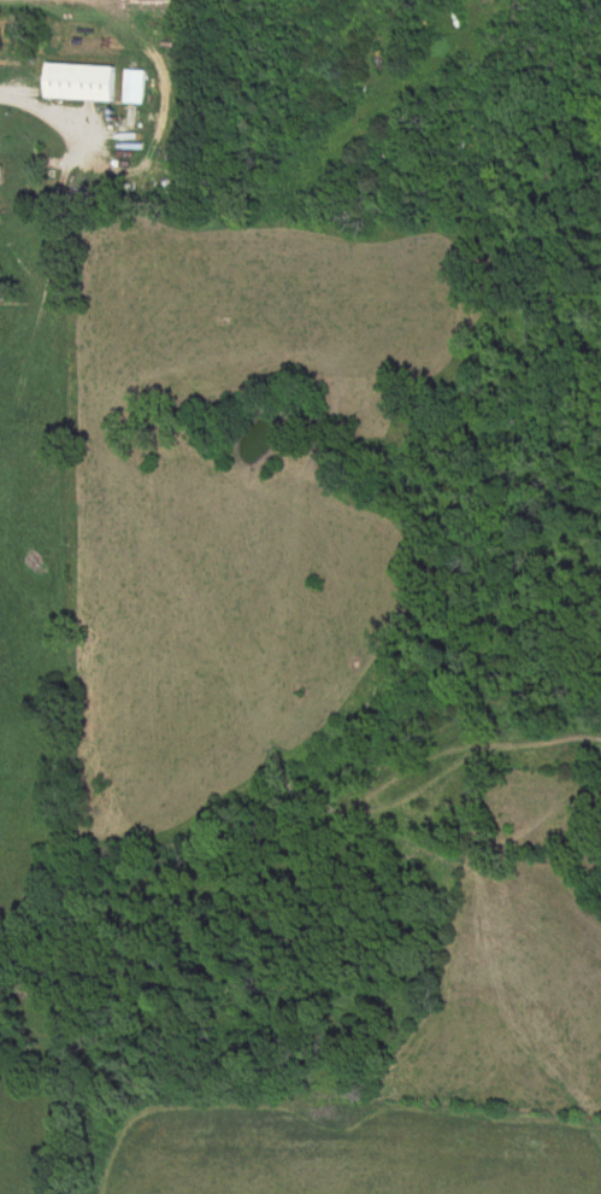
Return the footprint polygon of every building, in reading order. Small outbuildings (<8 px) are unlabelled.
[(117,70),(49,66),(47,99),(115,102),(117,70)] [(146,104),(146,73),(126,73),(125,104),(146,104)]
